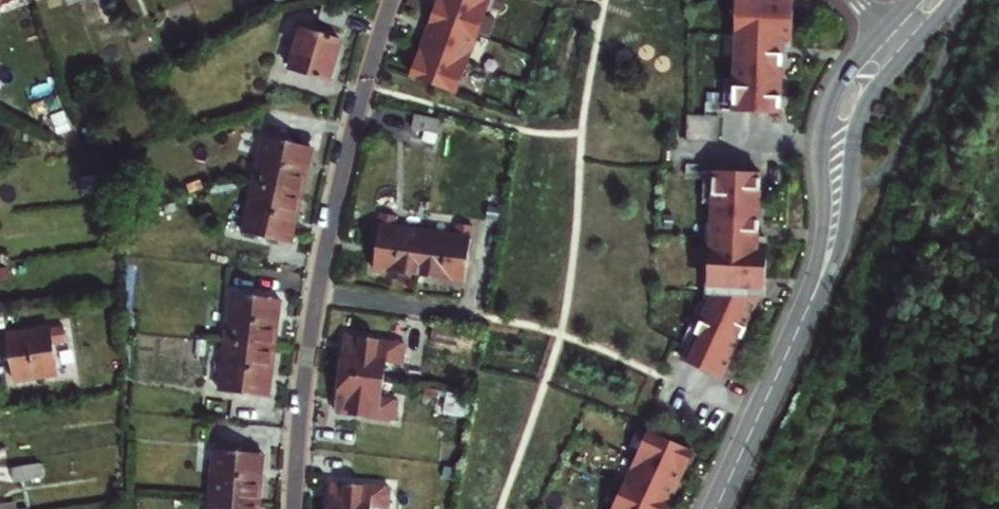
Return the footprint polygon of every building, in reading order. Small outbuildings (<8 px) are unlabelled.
[(433,18),(420,54),(412,75),(457,91),(487,8),(489,9),(493,0),(439,0),(433,18)] [(741,49),(736,48),(735,79),(725,78),(723,111),(780,113),(780,102),(782,46),(792,46),(792,39),(793,0),(743,0),(741,49)] [(319,16),(346,24),(350,9),(324,1),(319,16)] [(336,57),(341,38),(302,26),(290,66),(330,78),(336,57)] [(698,115),(688,115),(688,141),(718,142),(719,116),(698,115)] [(308,171),(313,146),(266,136),(255,184),(303,193),(308,171)] [(715,294),(697,332),(695,331),(682,359),(724,377),(731,362),(756,307),(757,297),(764,297),(765,272),(767,242),(758,242),(758,233),(760,189),(761,174),(704,171),(703,204),(713,204),(712,234),(718,235),(715,294)] [(245,230),(293,240),(297,220),(303,193),(255,184),(245,230)] [(397,271),(419,274),(425,231),(396,227),(398,215),(382,212),(375,268),(397,271)] [(456,235),(425,231),(419,274),(442,277),(464,280),(472,225),(458,223),(456,235)] [(227,341),(277,346),(280,320),(282,297),(233,292),(227,341)] [(54,340),(66,338),(63,323),(7,333),(11,356),(15,379),(60,371),(54,340)] [(404,363),(407,344),(350,336),(347,355),(345,373),(387,380),(389,361),(404,363)] [(273,375),(277,346),(227,341),(222,388),(271,394),(273,375)] [(339,410),(397,418),(399,402),(384,400),(387,380),(345,373),(342,390),(339,410)] [(650,432),(614,508),(667,508),(670,501),(686,467),(693,452),(650,432)] [(199,496),(212,497),(216,448),(202,448),(199,496)] [(212,497),(261,500),(263,475),(265,451),(216,448),(212,497)] [(333,484),(332,503),(332,508),(374,508),(375,504),(390,504),(390,487),(333,484)] [(261,500),(212,497),(211,508),(260,508),(261,500)]
